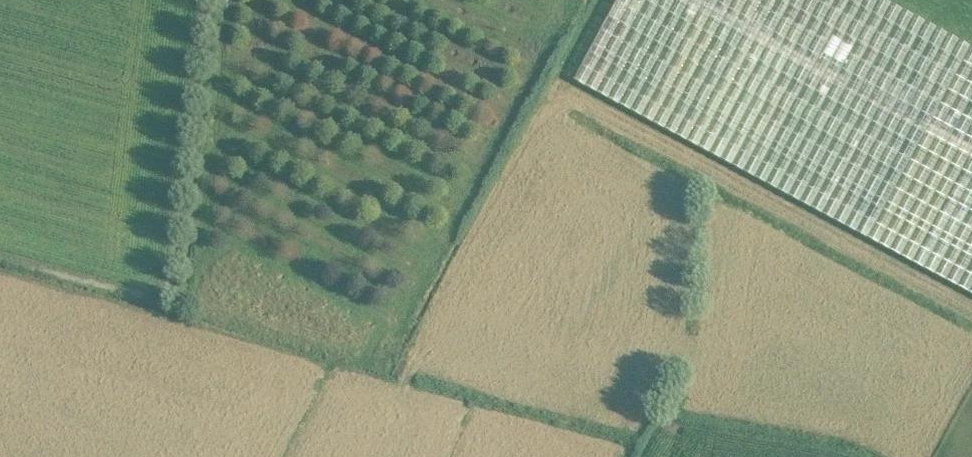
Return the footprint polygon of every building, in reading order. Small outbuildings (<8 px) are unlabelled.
[(884,0),(618,0),(574,81),(971,294),(971,47),(884,0)]
